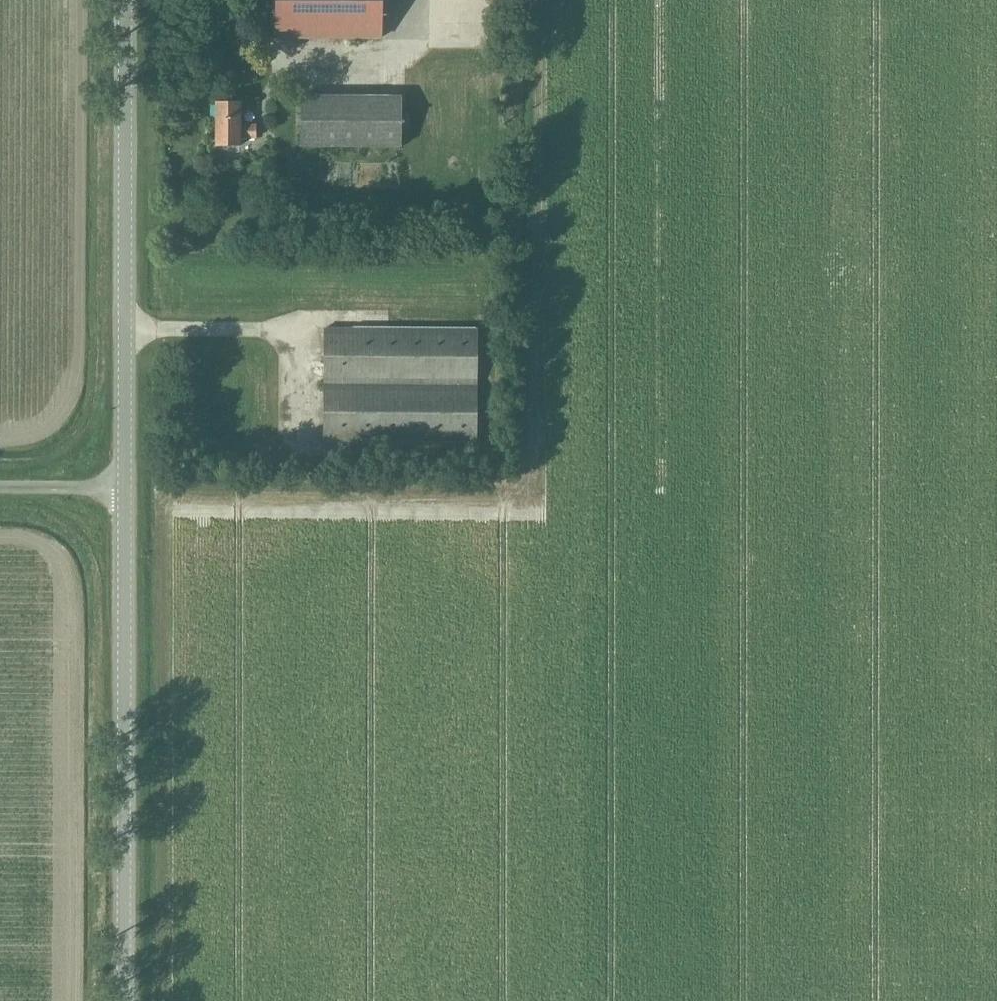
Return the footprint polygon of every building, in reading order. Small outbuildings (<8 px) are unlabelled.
[(381,0),(276,0),(276,37),(381,37),(381,0)] [(402,97),(300,97),(300,146),(402,147),(402,97)] [(256,138),(256,125),(240,125),(240,101),(216,101),(216,146),(240,146),(240,138),(256,138)] [(477,329),(325,328),(324,441),(477,442),(477,329)]
